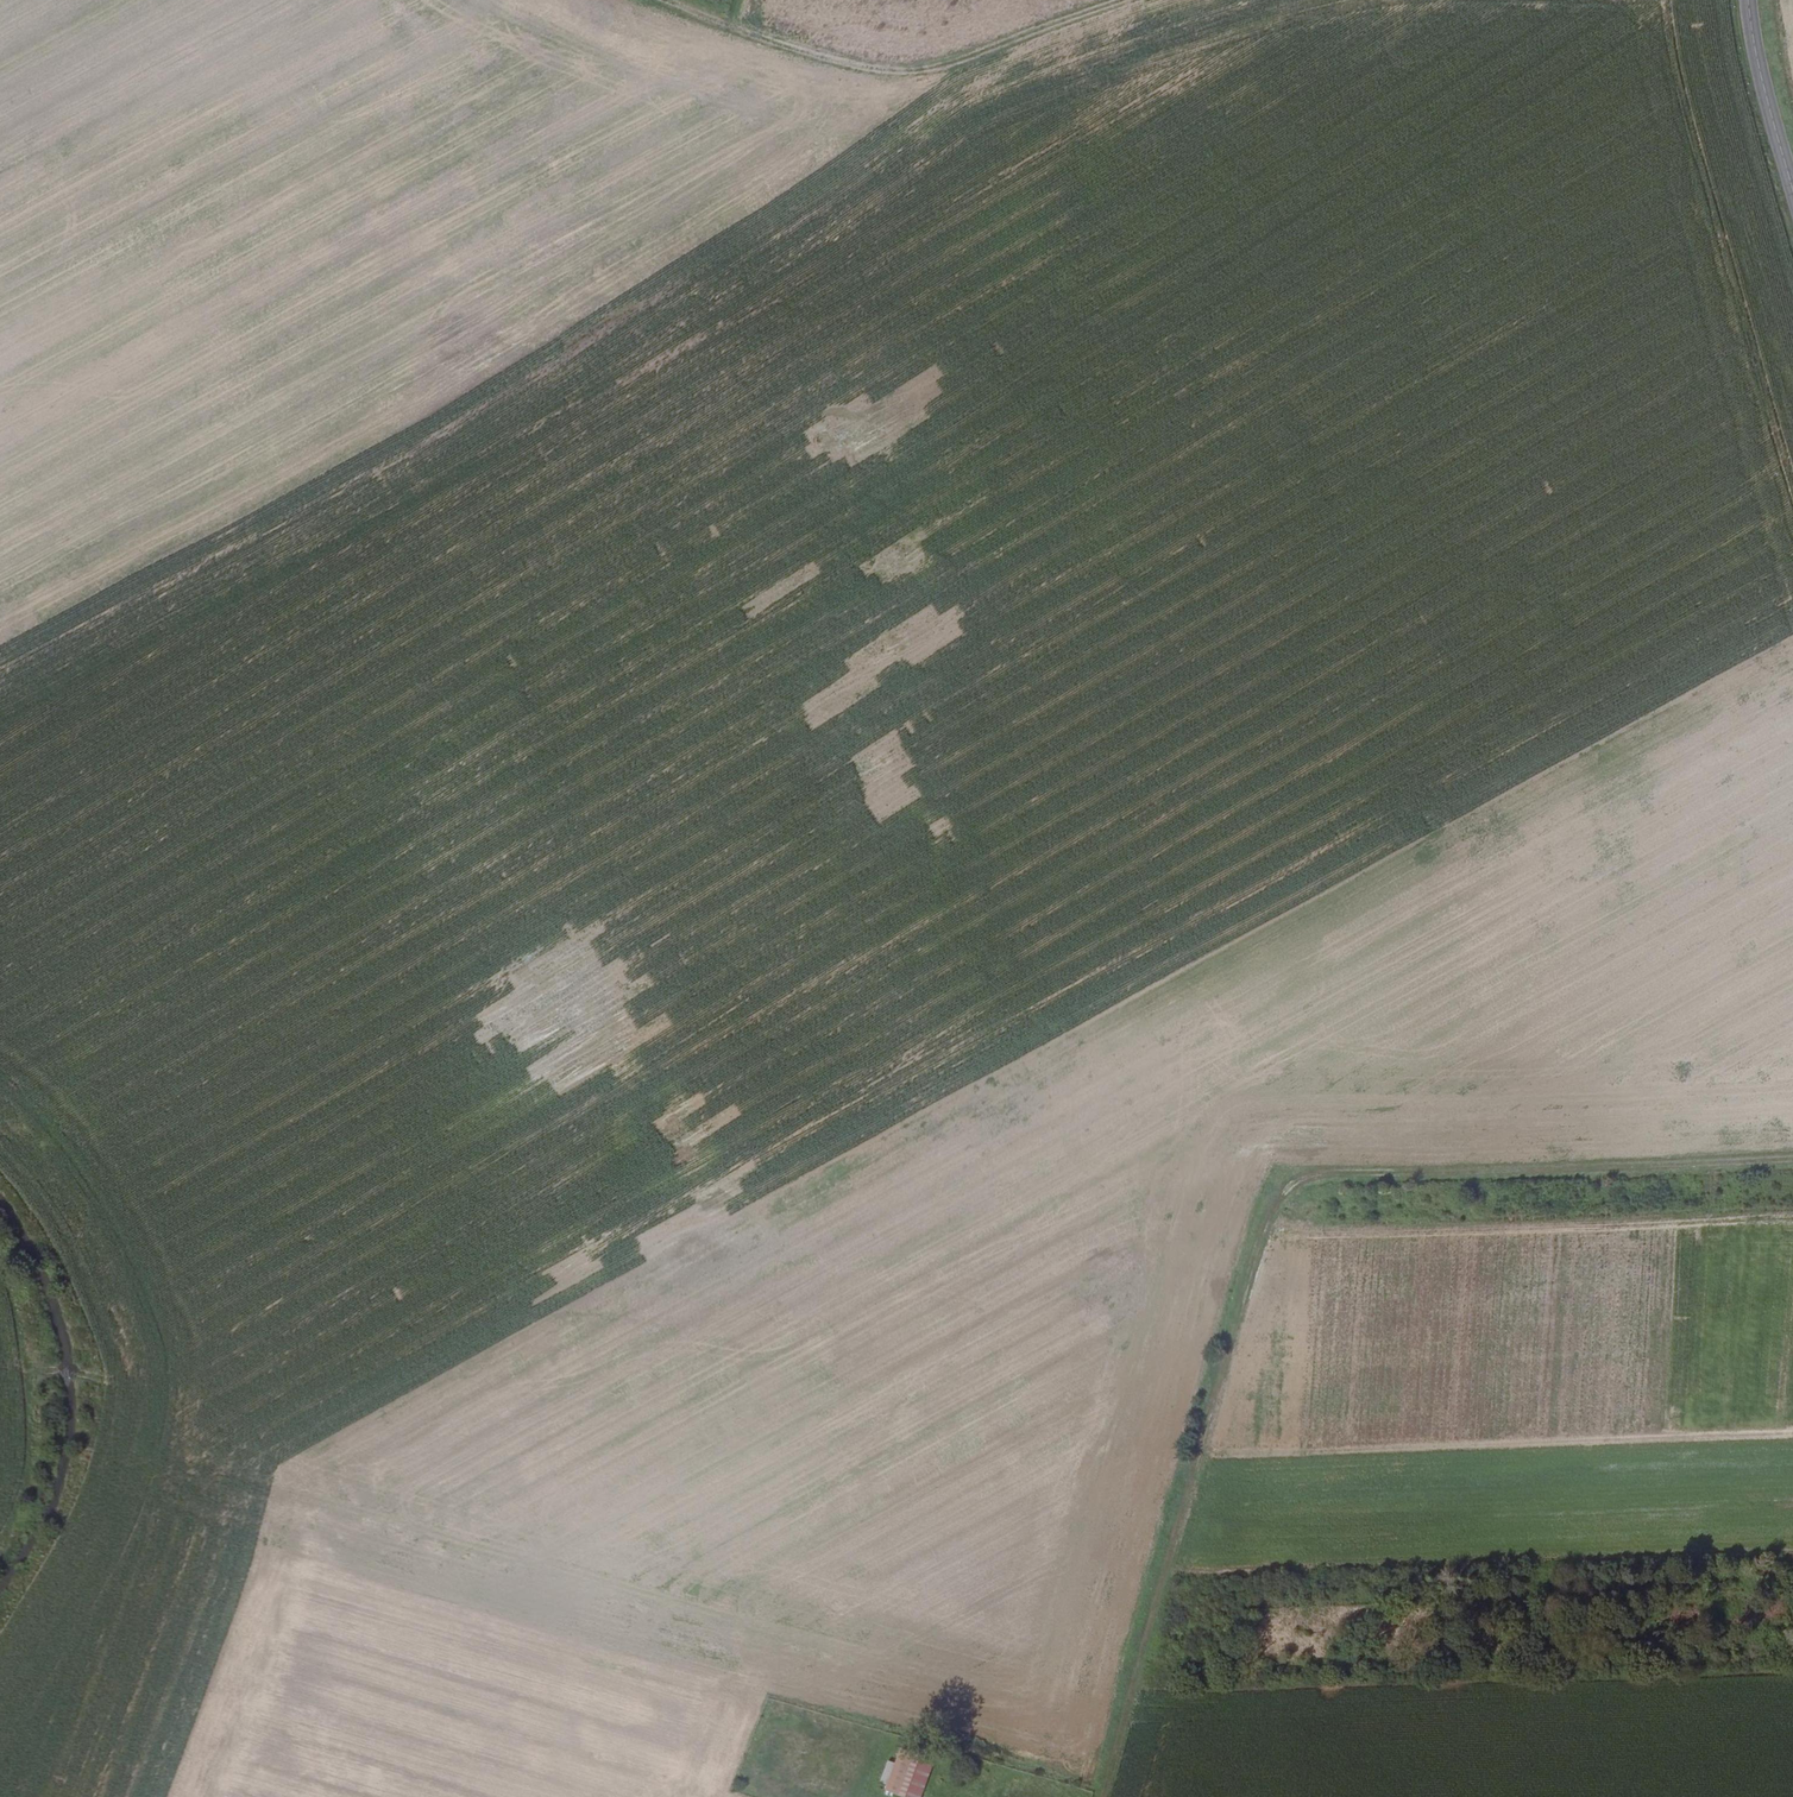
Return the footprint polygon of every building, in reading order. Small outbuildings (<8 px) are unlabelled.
[(919,1755),(900,1750),(886,1795),(894,1796),(907,1796),(919,1755)]
